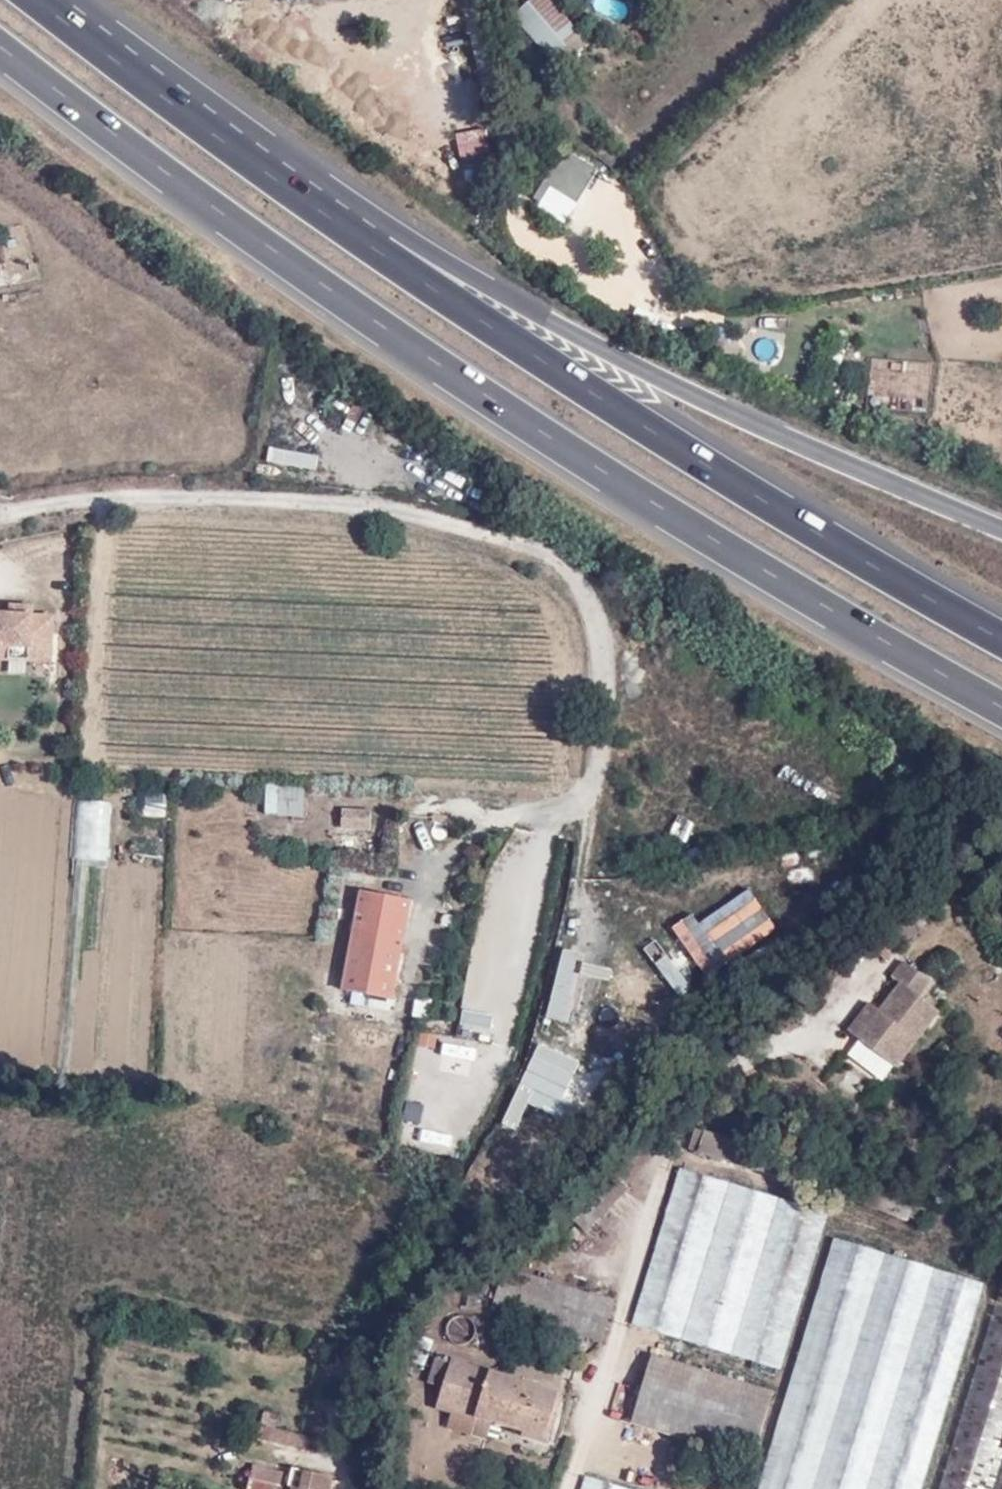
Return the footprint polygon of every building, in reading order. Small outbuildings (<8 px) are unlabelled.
[(568,23),(548,0),(507,0),(505,2),(544,45),(568,23)] [(628,2),(620,0),(595,0),(592,12),(623,20),(628,2)] [(573,206),(595,170),(564,150),(532,199),(540,204),(548,192),(573,206)] [(0,611),(0,659),(55,661),(57,614),(36,614),(36,606),(10,605),(9,612),(0,611)] [(263,786),(263,817),(304,818),(304,786),(263,786)] [(137,814),(165,815),(165,794),(137,793),(137,814)] [(368,809),(342,808),(341,828),(369,829),(368,809)] [(411,901),(362,892),(344,989),(393,999),(411,901)] [(871,1003),(849,1029),(898,1068),(943,1009),(925,995),(936,979),(902,963),(892,975),(901,982),(880,1008),(871,1003)] [(459,1028),(491,1031),(493,1014),(461,1011),(459,1028)] [(440,1043),(436,1073),(469,1077),(473,1048),(440,1043)] [(405,1103),(402,1121),(420,1124),(423,1106),(405,1103)] [(417,1128),(413,1143),(446,1151),(450,1136),(417,1128)] [(827,1211),(762,1192),(677,1167),(628,1319),(776,1366),(827,1211)] [(833,1237),(756,1488),(918,1488),(978,1285),(833,1237)] [(994,1306),(938,1488),(1001,1488),(1001,1309),(994,1306)] [(567,1388),(436,1352),(428,1382),(442,1385),(435,1410),(452,1415),(448,1427),(549,1454),(567,1388)] [(630,1419),(746,1457),(768,1391),(648,1353),(630,1419)] [(311,1450),(314,1437),(273,1428),(270,1440),(311,1450)] [(255,1463),(249,1488),(336,1488),(339,1478),(293,1466),(291,1471),(255,1463)] [(579,1488),(634,1488),(584,1474),(579,1488)]
